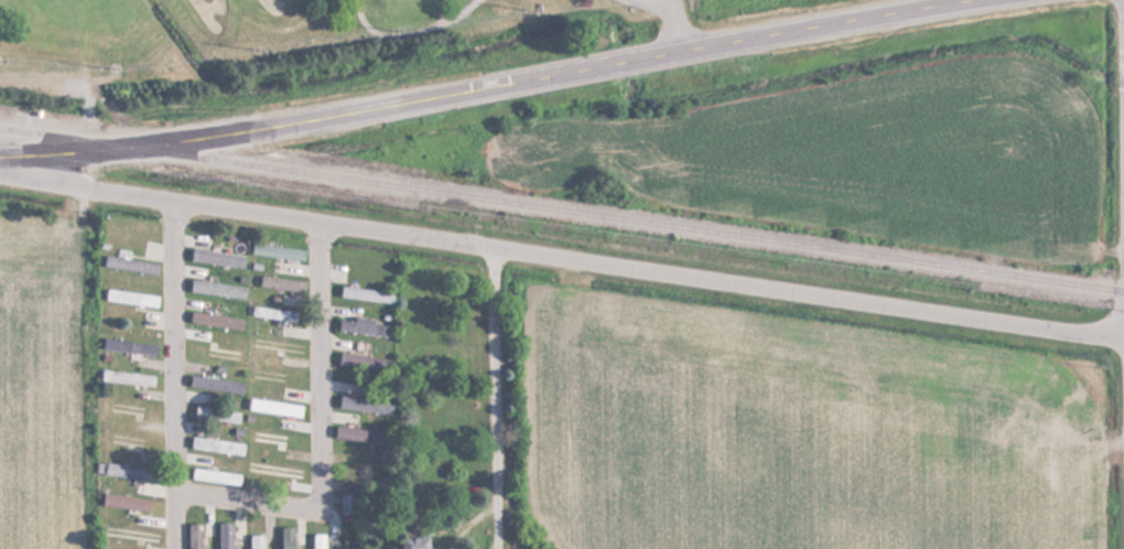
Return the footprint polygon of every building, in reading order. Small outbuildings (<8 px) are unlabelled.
[(191,261),(242,269),(244,255),(192,248),(191,261)] [(156,262),(108,257),(107,269),(155,273),(156,262)] [(302,293),(304,282),(261,275),(260,286),(302,293)] [(189,292),(243,300),(245,288),(191,279),(189,292)] [(339,298),(392,303),(393,292),(340,286),(339,298)] [(104,301),(154,307),(155,295),(105,289),(104,301)] [(296,321),(297,312),(253,307),(252,316),(296,321)] [(190,322),(240,331),(243,320),(192,310),(190,322)] [(339,318),(338,331),(389,336),(390,323),(339,318)] [(339,364),(361,366),(363,355),(340,353),(339,364)] [(100,382),(153,386),(153,374),(101,370),(100,382)] [(240,393),(241,382),(191,375),(189,386),(240,393)] [(391,401),(340,395),(338,407),(390,414),(391,401)] [(239,411),(195,407),(194,418),(238,422),(239,411)] [(334,438),(387,445),(388,432),(335,426),(334,438)] [(297,433),(250,432),(250,443),(297,444),(297,433)] [(191,447),(241,456),(243,445),(193,435),(191,447)] [(156,469),(105,463),(103,475),(154,482),(156,469)] [(194,481),(240,481),(240,474),(226,474),(226,466),(194,466),(194,481)] [(146,511),(148,498),(103,493),(101,506),(146,511)] [(340,514),(352,514),(352,496),(340,496),(340,514)] [(219,523),(219,548),(231,548),(231,523),(219,523)] [(201,524),(188,524),(188,548),(201,548),(201,524)] [(103,542),(161,543),(161,529),(103,528),(103,542)] [(263,535),(249,536),(250,548),(263,548),(263,535)] [(291,535),(281,535),(281,548),(298,548),(298,541),(291,541),(291,535)] [(400,536),(400,548),(426,548),(426,536),(400,536)]
